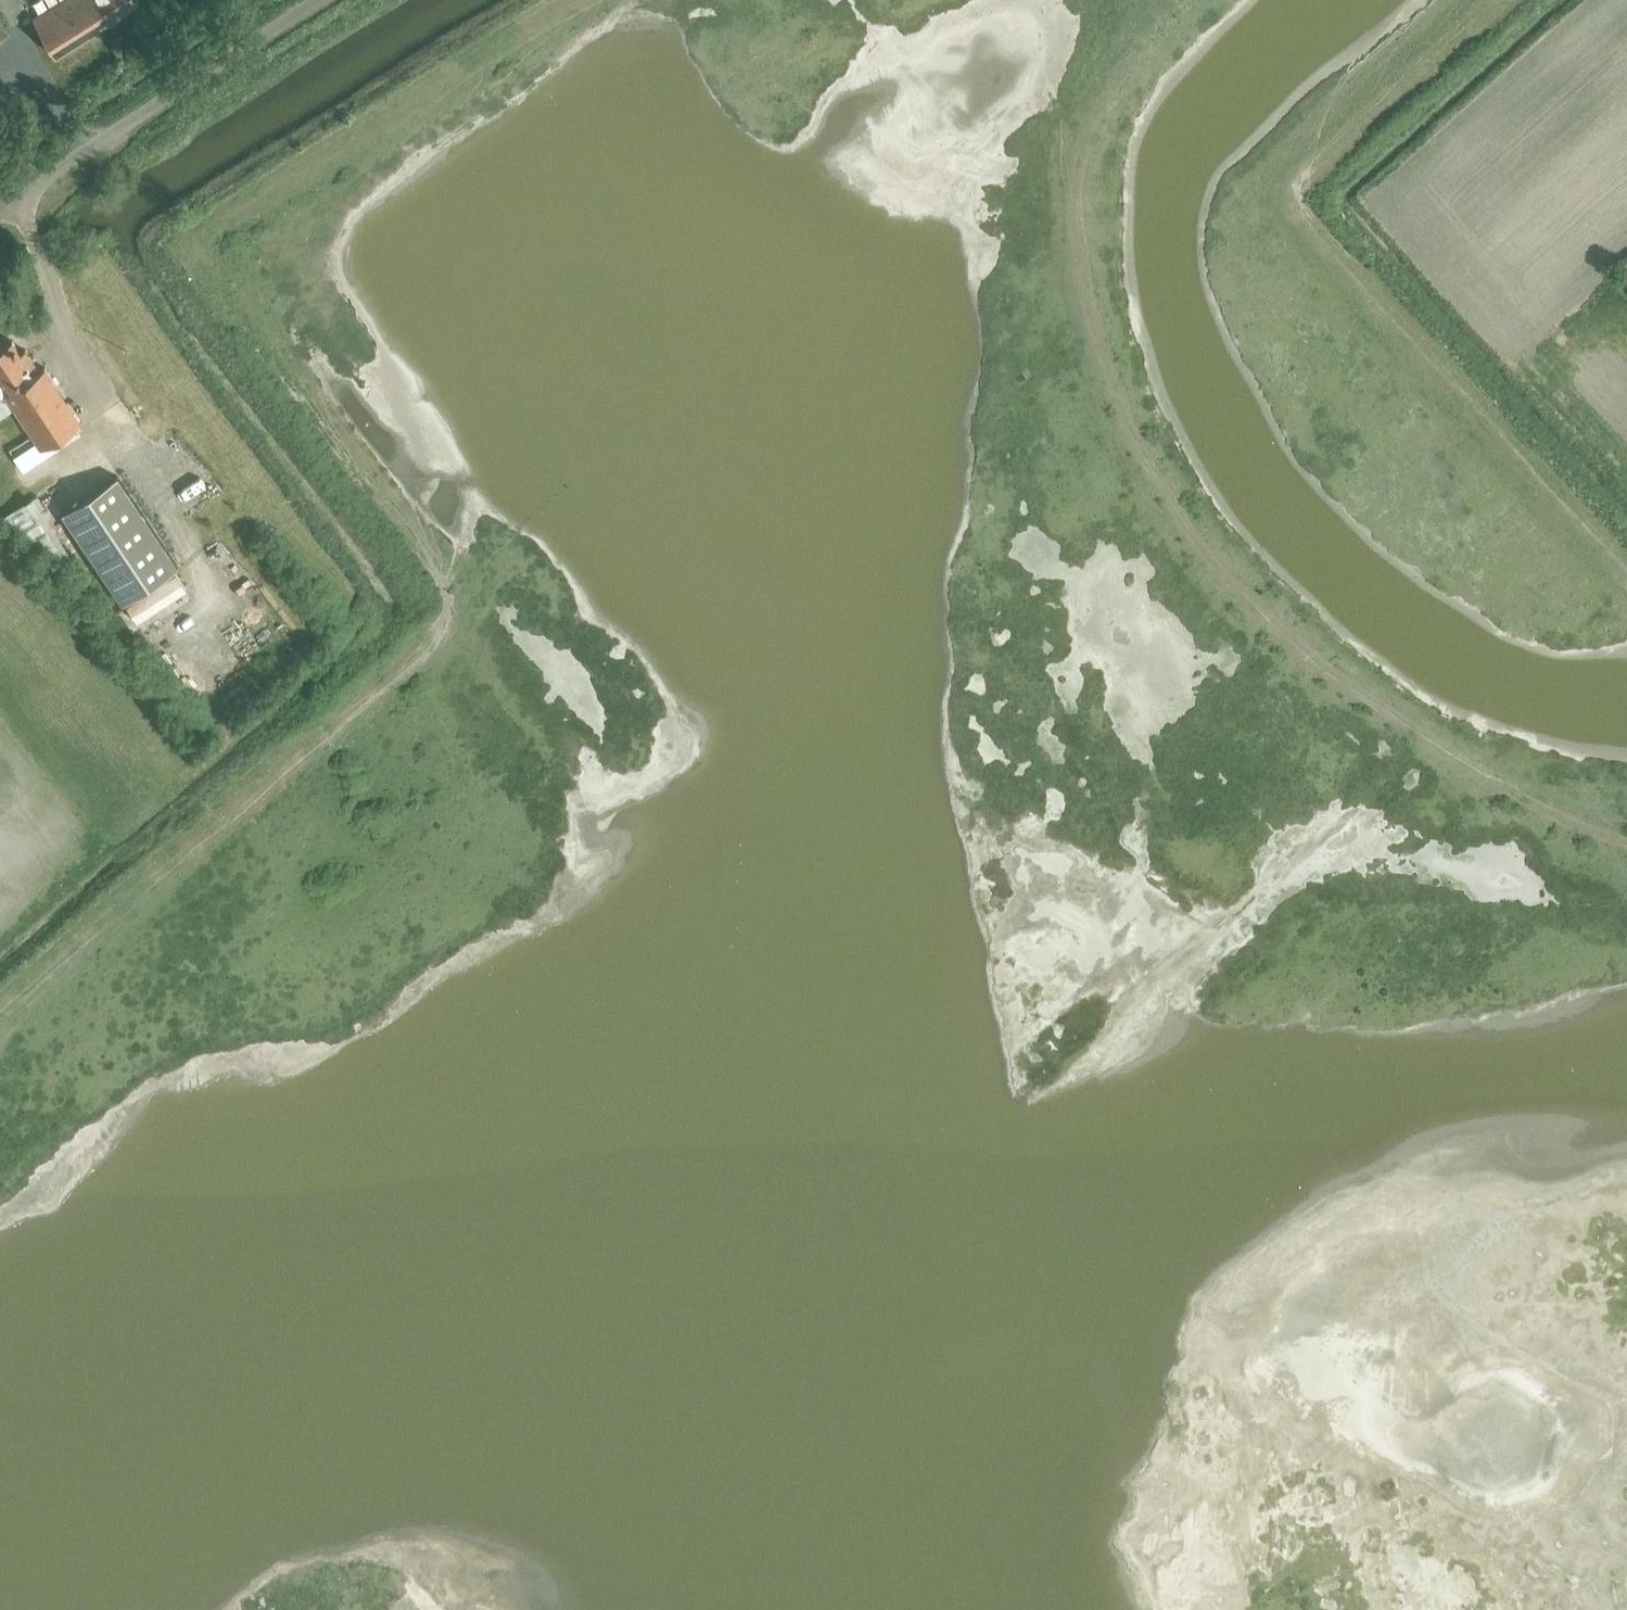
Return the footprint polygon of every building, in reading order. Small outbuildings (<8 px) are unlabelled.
[(35,17),(57,53),(142,1),(141,0),(63,0),(35,17)] [(9,33),(0,18),(0,38),(9,33)] [(20,353),(10,339),(0,346),(0,374),(4,381),(0,384),(0,415),(12,407),(39,449),(78,423),(43,369),(38,372),(24,351),(20,353)] [(70,558),(84,581),(152,535),(110,471),(97,451),(58,477),(4,514),(32,555),(41,549),(55,569),(70,558)]
